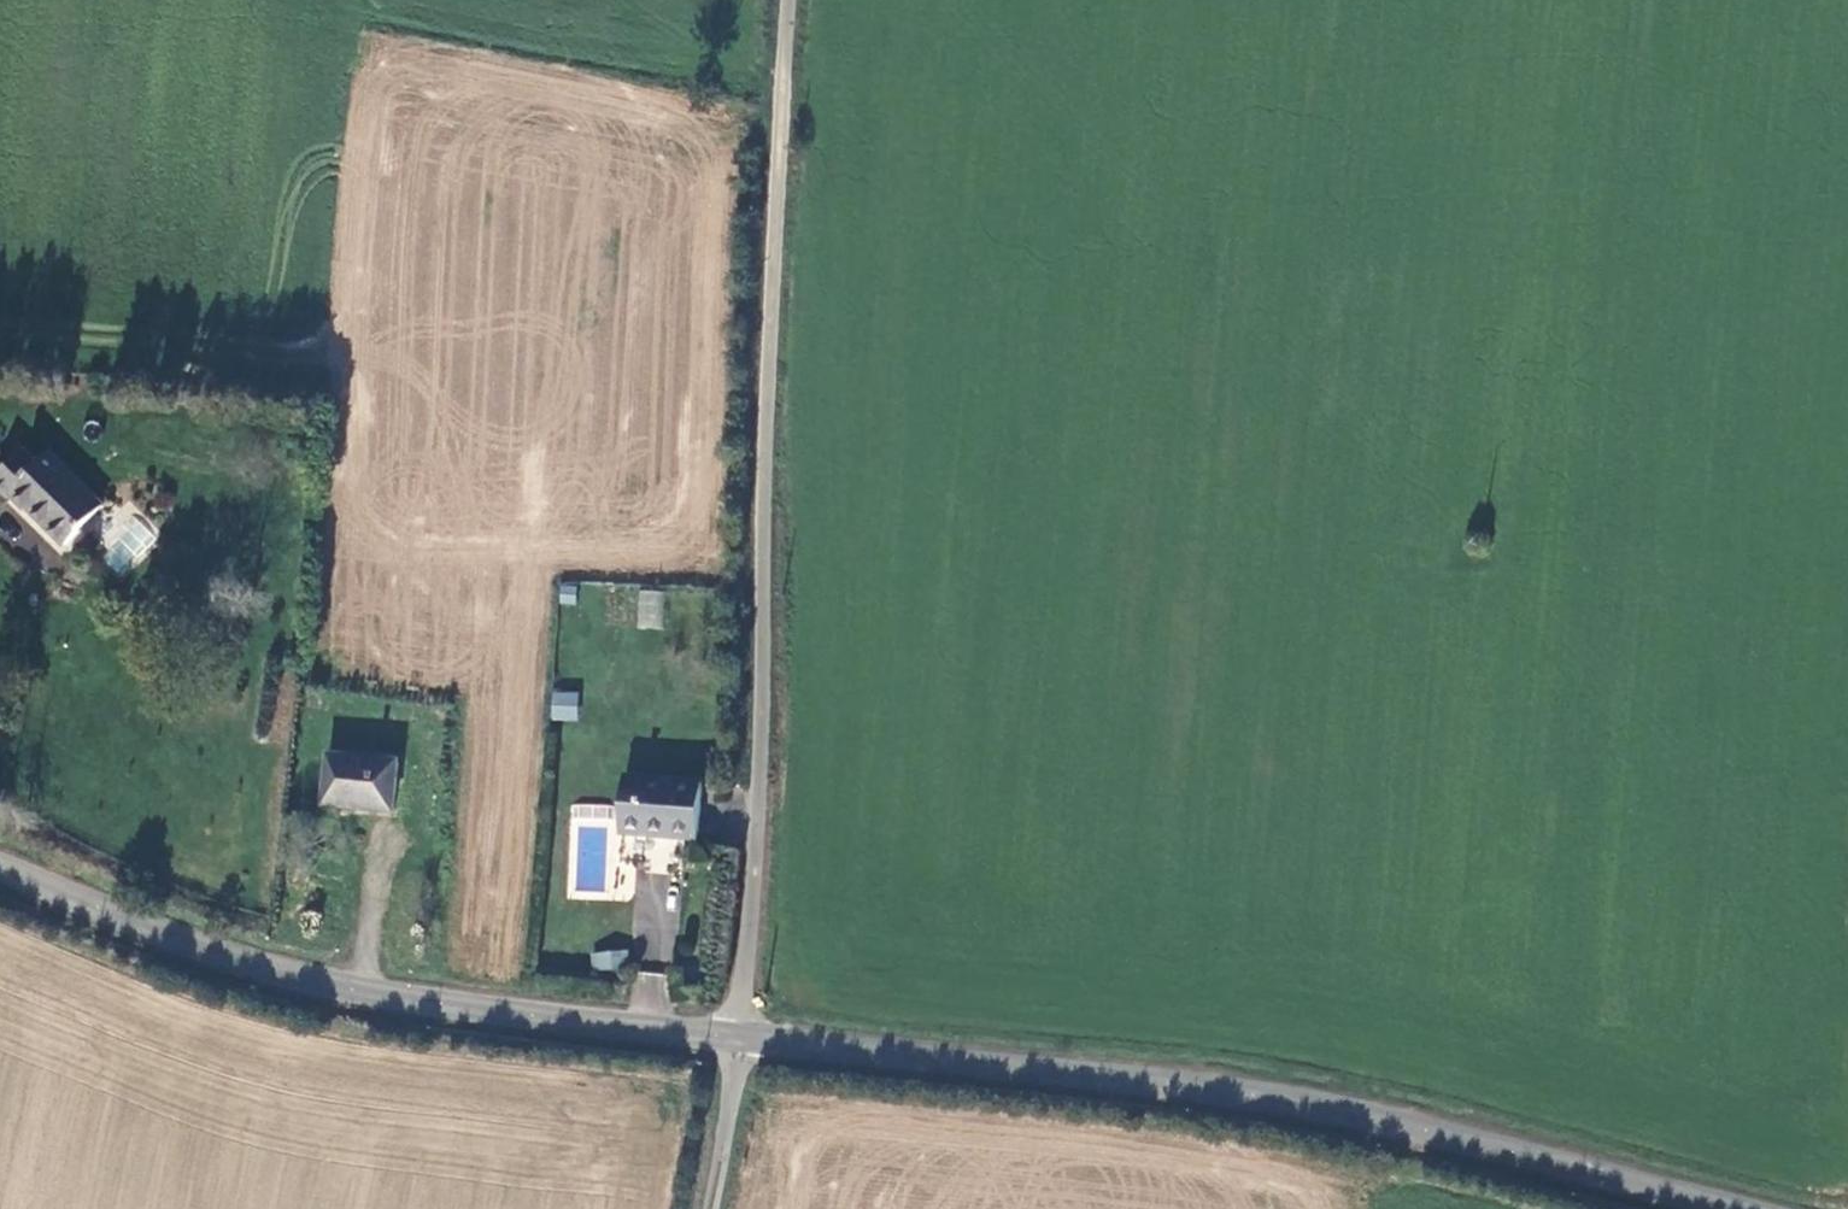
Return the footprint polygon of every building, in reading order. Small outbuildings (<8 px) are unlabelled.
[(11,498),(61,547),(98,509),(48,461),(40,469),(26,455),(0,481),(0,496),(6,503),(11,498)] [(638,589),(635,626),(660,629),(664,591),(638,589)] [(578,691),(551,691),(550,720),(577,720),(578,691)] [(331,755),(326,808),(400,815),(405,761),(331,755)] [(702,784),(626,778),(620,838),(667,842),(668,832),(698,835),(702,784)] [(571,819),(608,816),(607,802),(570,804),(571,819)] [(642,893),(665,899),(671,877),(648,871),(642,893)] [(591,969),(623,967),(622,949),(590,951),(591,969)]
